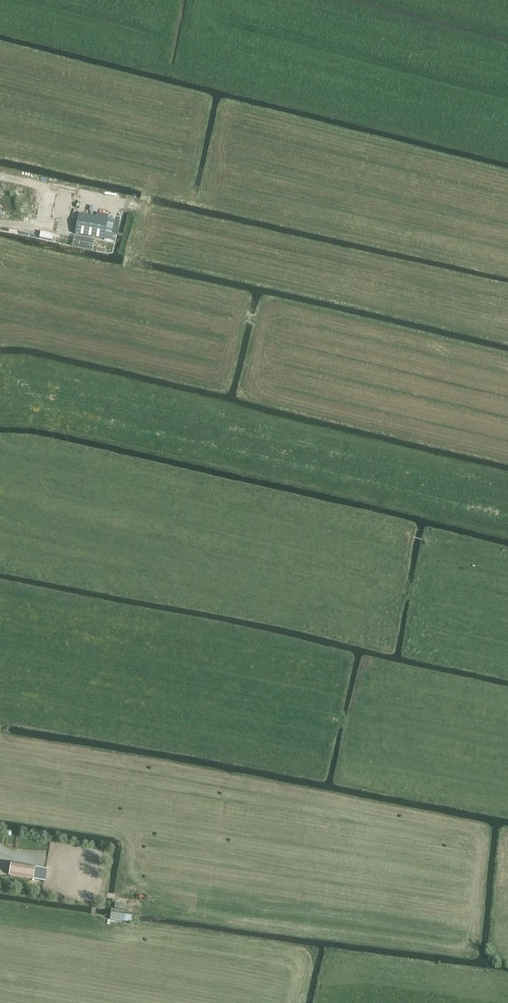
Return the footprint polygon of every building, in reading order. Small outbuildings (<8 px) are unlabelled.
[(51,217),(71,222),(73,212),(54,207),(51,217)] [(79,214),(75,234),(105,239),(108,219),(79,214)] [(73,246),(92,250),(94,240),(75,236),(73,246)] [(35,868),(10,865),(9,876),(34,880),(35,868)] [(132,922),(133,916),(111,913),(111,919),(132,922)]
